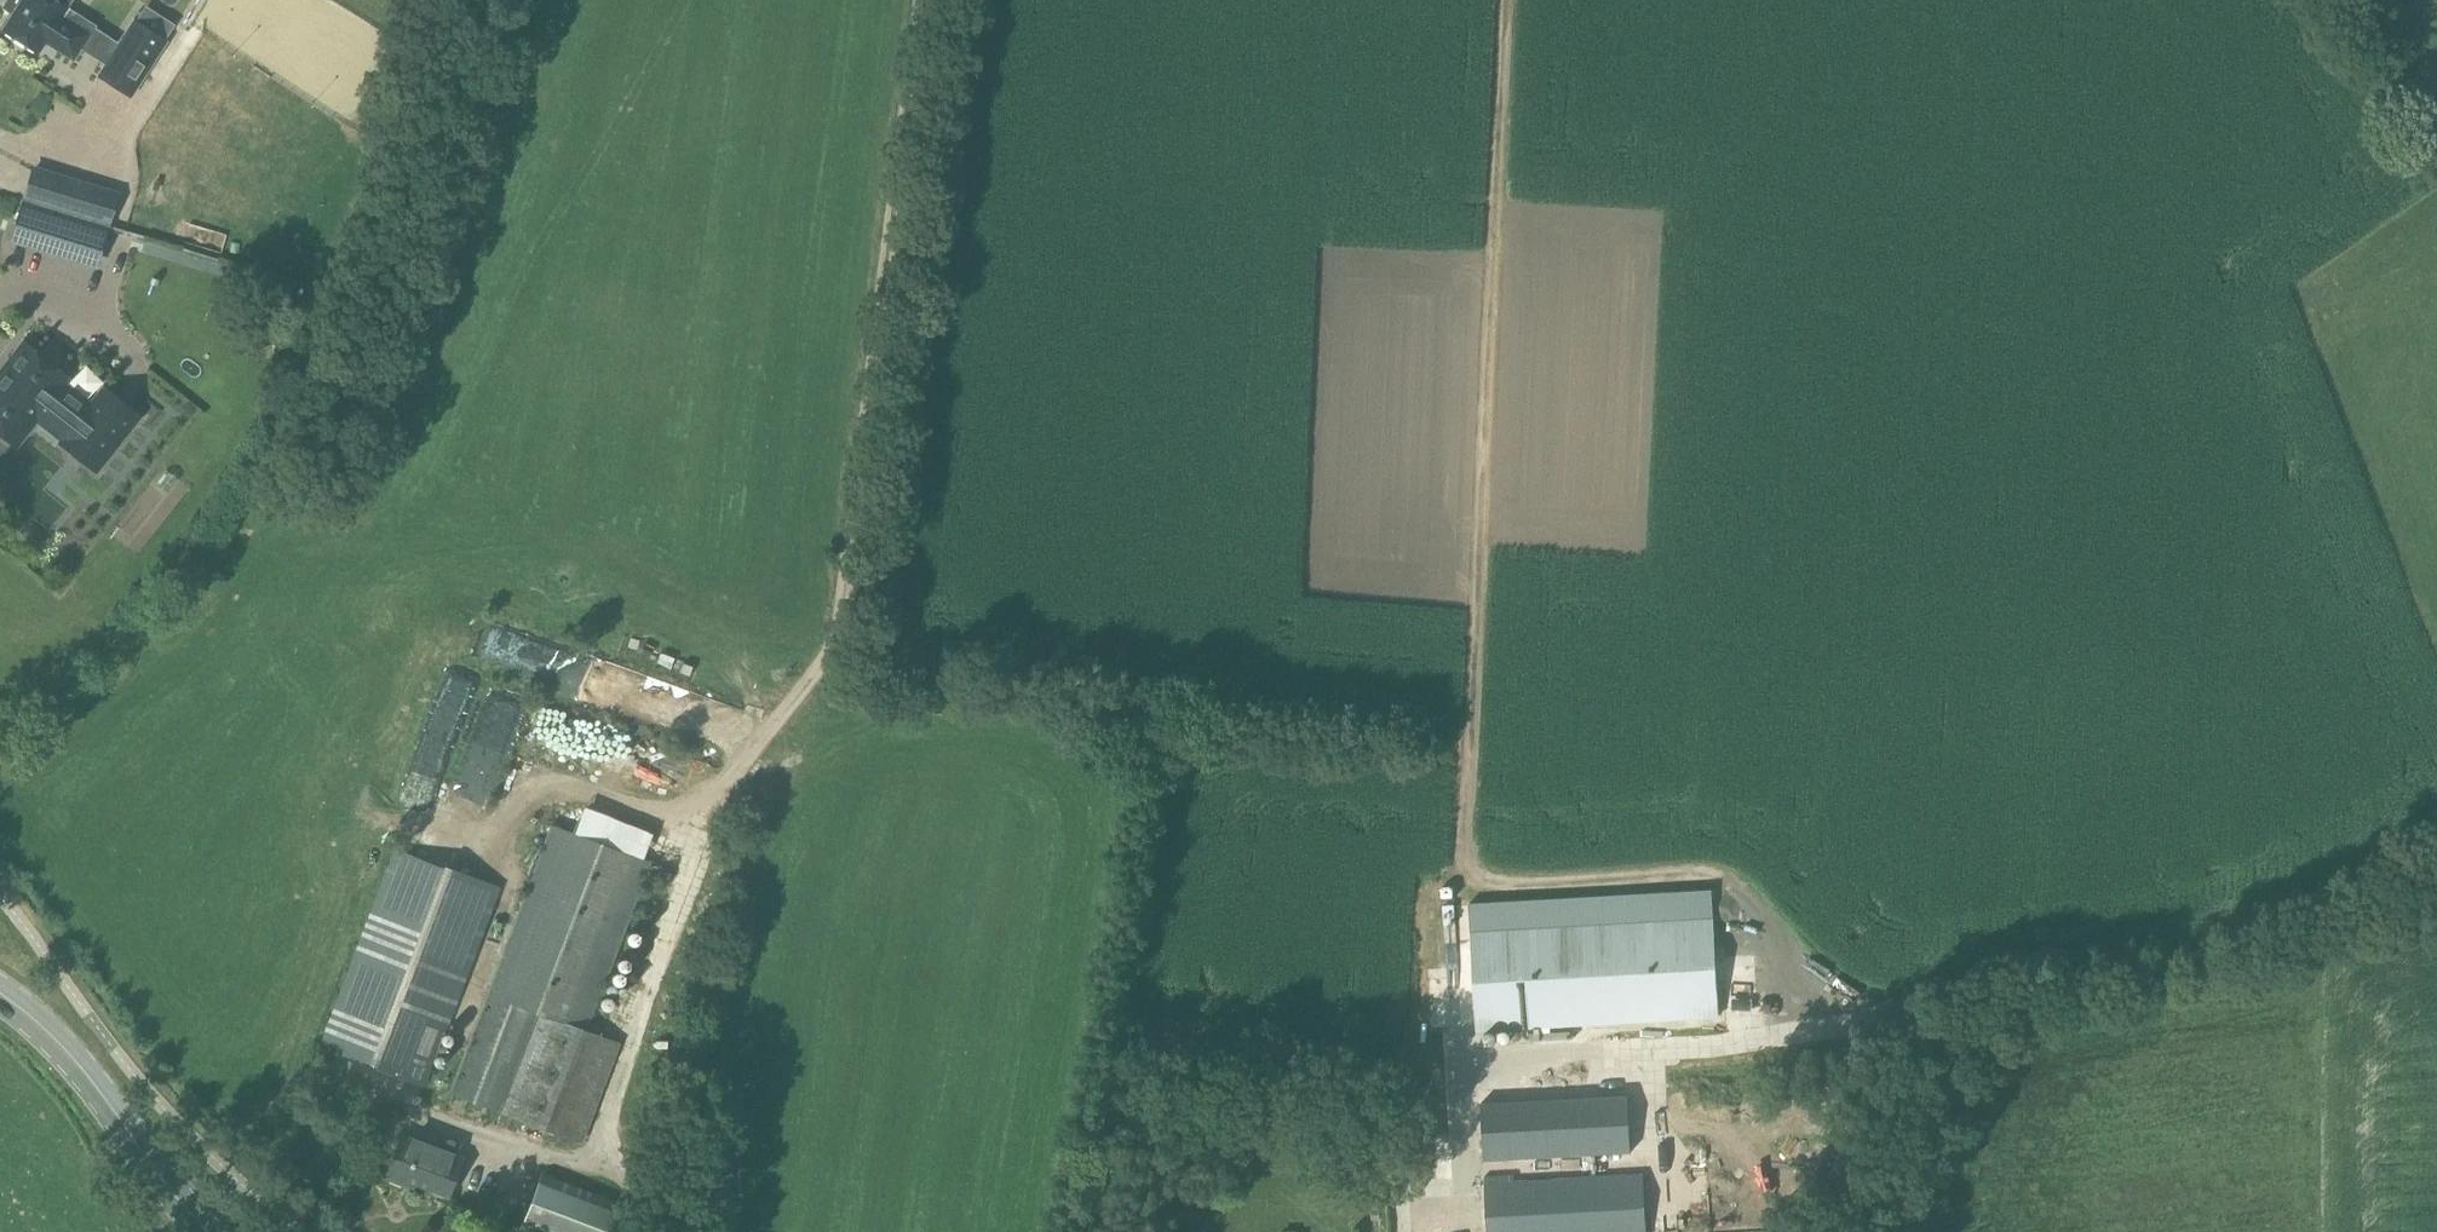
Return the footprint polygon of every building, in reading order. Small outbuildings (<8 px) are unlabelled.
[(71,0),(9,0),(5,6),(15,13),(4,29),(39,51),(47,37),(56,43),(54,45),(73,57),(89,34),(74,25),(80,16),(67,7),(71,0)] [(131,95),(166,41),(135,21),(108,61),(100,75),(131,95)] [(118,195),(34,170),(25,200),(109,226),(118,195)] [(97,262),(109,226),(25,200),(13,237),(97,262)] [(104,387),(89,406),(64,386),(70,378),(24,342),(0,373),(0,432),(17,446),(37,420),(62,440),(61,442),(97,471),(141,416),(104,387)] [(525,665),(532,639),(486,626),(479,652),(525,665)] [(611,670),(605,702),(655,710),(661,678),(611,670)] [(637,747),(624,768),(656,788),(678,754),(662,744),(654,757),(637,747)] [(540,1011),(585,1028),(648,859),(551,823),(451,1091),(503,1110),(540,1011)] [(323,1044),(424,1082),(498,886),(397,848),(323,1044)] [(1712,890),(1469,905),(1477,1031),(1721,1017),(1712,890)] [(618,1040),(585,1028),(540,1011),(503,1110),(499,1121),(516,1128),(520,1116),(581,1139),(618,1040)] [(431,1188),(449,1195),(463,1157),(402,1135),(386,1176),(429,1192),(431,1188)] [(531,1231),(617,1231),(627,1204),(543,1172),(521,1228),(531,1231)] [(1489,1231),(1648,1231),(1645,1175),(1486,1184),(1489,1231)] [(1403,1223),(1403,1231),(1422,1231),(1420,1192),(1404,1192),(1405,1223),(1403,1223)]
